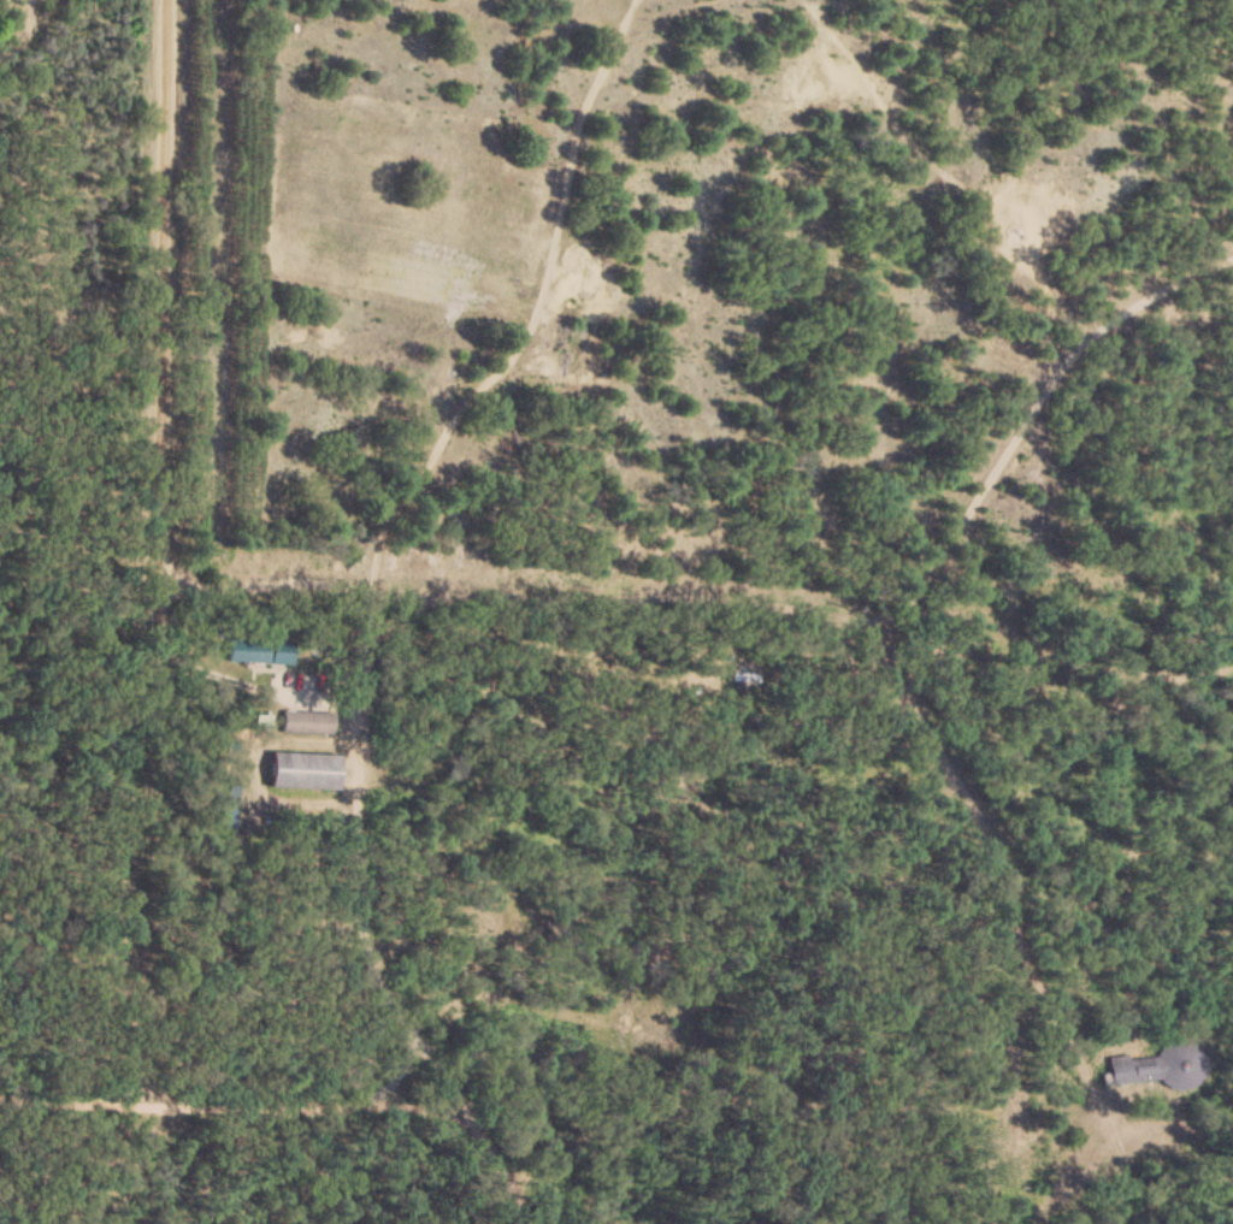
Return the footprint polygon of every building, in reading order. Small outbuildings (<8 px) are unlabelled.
[(289,645),(225,645),(225,668),(289,668),(289,645)] [(332,716),(280,716),(280,738),(332,738),(332,716)] [(336,796),(338,760),(268,757),(267,793),(336,796)] [(1157,1059),(1107,1061),(1108,1091),(1198,1087),(1197,1046),(1157,1047),(1157,1059)]
